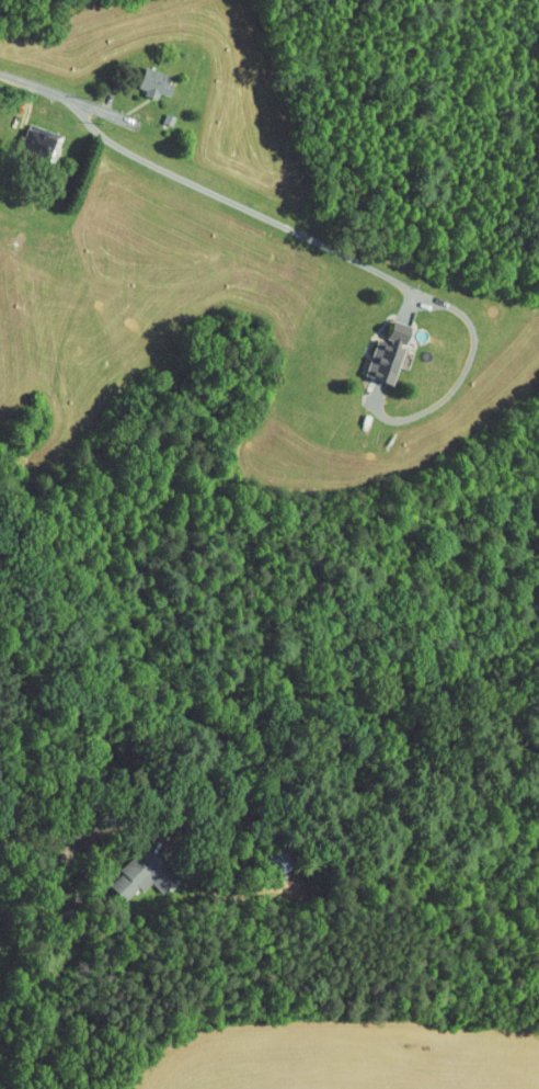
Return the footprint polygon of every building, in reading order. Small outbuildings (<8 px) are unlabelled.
[(141,85),(154,90),(159,78),(150,75),(152,68),(126,59),(119,80),(128,83),(126,88),(138,93),(141,85)] [(50,129),(21,116),(10,142),(39,154),(50,129)] [(369,379),(393,321),(372,312),(363,334),(360,333),(351,356),(360,360),(355,373),(369,379)] [(95,874),(113,893),(128,879),(131,883),(139,876),(151,888),(168,872),(135,837),(95,874)]
